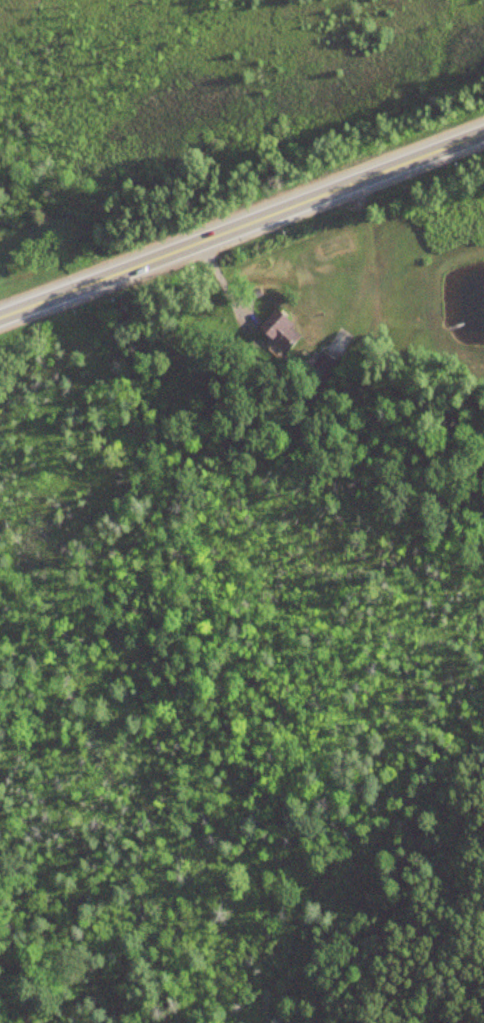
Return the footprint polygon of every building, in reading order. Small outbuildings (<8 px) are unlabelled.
[(259,326),(284,354),(303,337),(278,309),(259,326)] [(327,375),(335,362),(323,355),(315,368),(327,375)]
